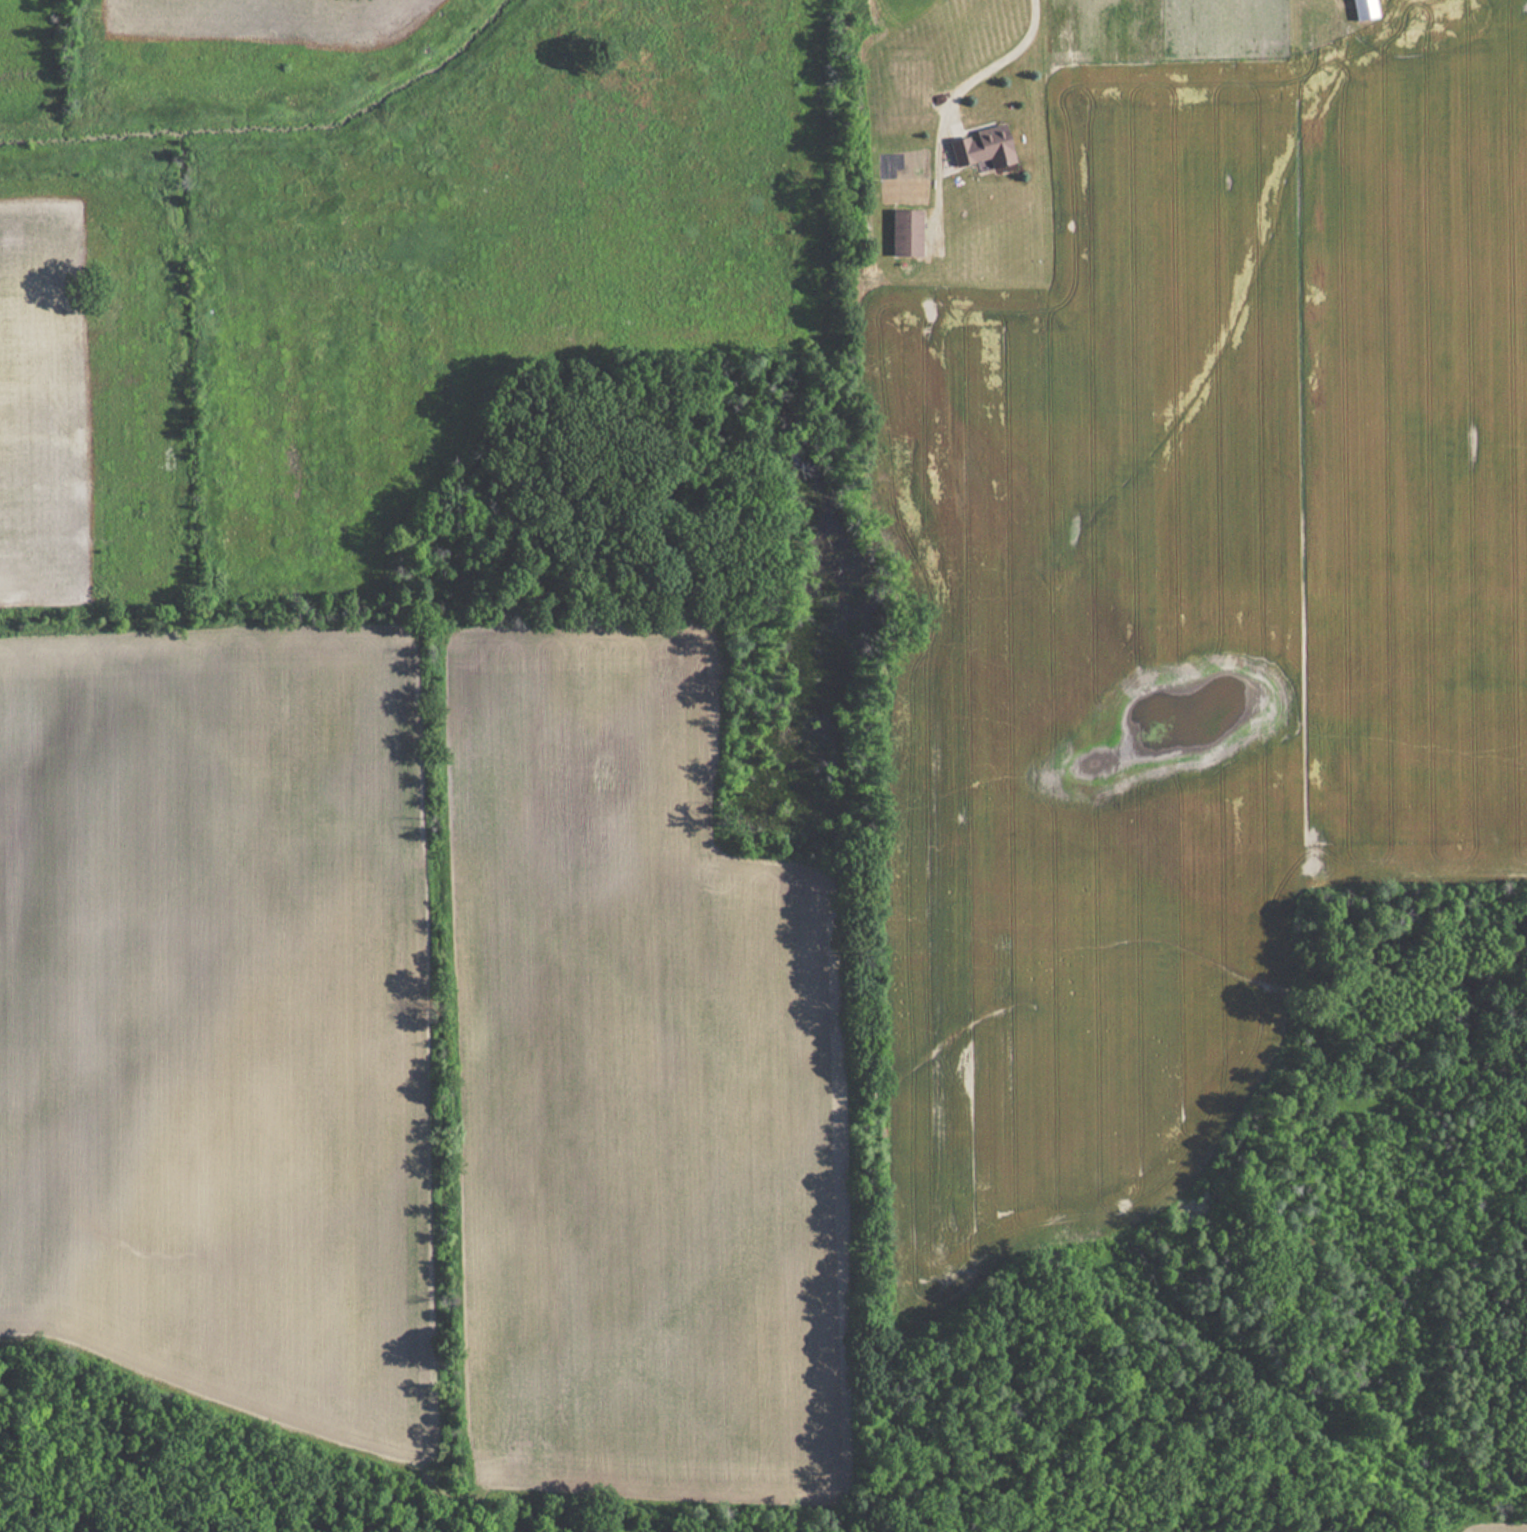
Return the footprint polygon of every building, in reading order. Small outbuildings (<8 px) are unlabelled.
[(1353,20),(1375,17),(1373,0),(1349,0),(1353,20)] [(953,165),(987,158),(989,166),(1012,162),(1005,125),(947,136),(953,165)] [(920,208),(890,208),(890,255),(920,255),(920,208)]
